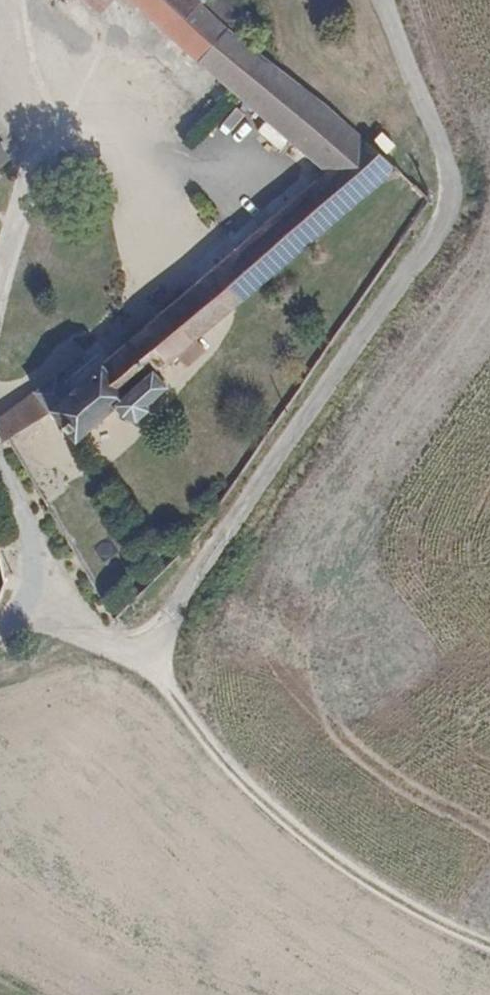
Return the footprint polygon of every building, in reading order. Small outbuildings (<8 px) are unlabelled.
[(196,338),(398,168),(230,27),(203,3),(199,0),(132,0),(198,60),(327,172),(257,231),(106,361),(99,353),(64,382),(57,374),(35,393),(0,419),(0,433),(3,442),(50,412),(75,442),(114,407),(122,415),(135,421),(149,410),(148,404),(167,386),(155,372),(196,338)] [(106,0),(87,0),(97,10),(106,0)] [(230,27),(244,10),(232,0),(206,0),(203,3),(230,27)] [(206,350),(196,338),(177,354),(187,366),(206,350)]
